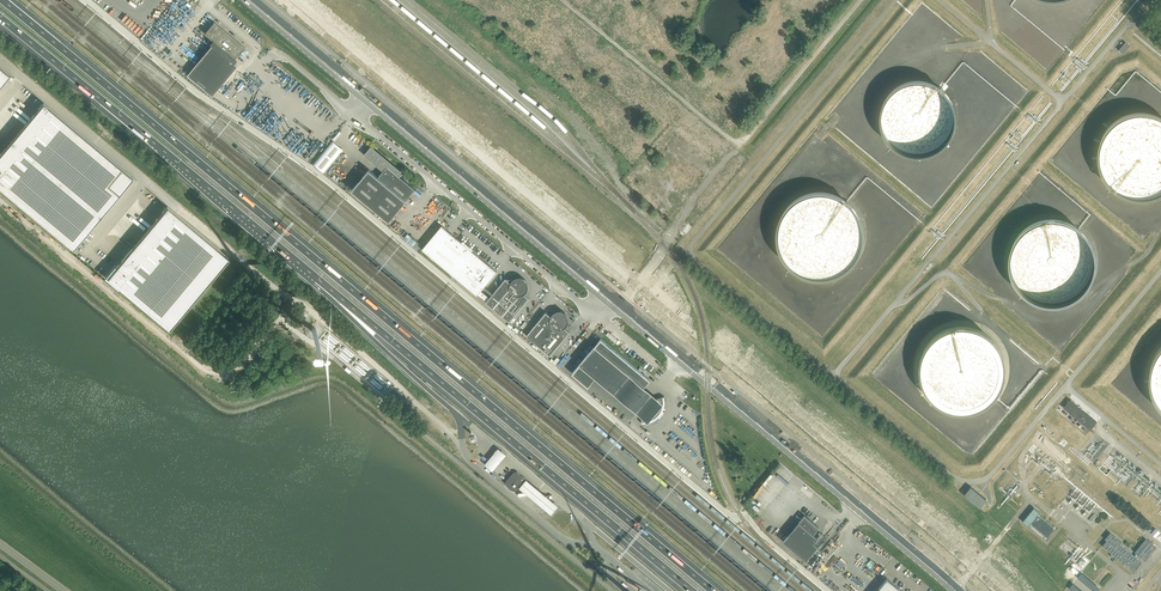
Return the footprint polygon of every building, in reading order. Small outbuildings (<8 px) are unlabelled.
[(214,21),(204,33),(213,40),(210,43),(212,44),(233,62),(234,62),(235,60),(236,59),(234,58),(244,46),(215,21),(214,21)] [(1125,41),(1119,50),(1123,53),(1130,45),(1125,41)] [(212,44),(187,74),(212,95),(218,88),(219,87),(230,73),(231,72),(237,65),(233,62),(212,44)] [(0,66),(0,86),(10,75),(0,66)] [(898,82),(884,97),(879,117),(884,135),(900,149),(917,153),(934,149),(947,140),(955,124),(954,106),(947,91),(933,80),(917,77),(898,82)] [(33,114),(0,153),(0,188),(66,243),(73,249),(92,227),(93,226),(116,198),(117,197),(126,186),(128,184),(133,178),(127,173),(125,171),(43,103),(40,107),(38,109),(33,114)] [(1102,175),(1115,190),(1137,198),(1160,194),(1160,193),(1160,114),(1153,110),(1131,109),(1114,117),(1101,131),(1096,152),(1102,175)] [(332,141),(313,164),(324,173),(343,149),(332,141)] [(401,172),(371,147),(365,154),(384,170),(386,168),(397,177),(399,175),(401,172)] [(386,168),(384,170),(378,177),(369,169),(352,189),(389,220),(415,189),(399,175),(397,177),(386,168)] [(774,231),(780,255),(793,269),(815,277),(838,273),(856,258),(864,239),(861,214),(849,198),(832,189),(809,188),(792,196),(780,210),(774,231)] [(428,202),(433,207),(440,200),(435,195),(428,202)] [(167,207),(164,210),(121,261),(119,264),(117,266),(108,277),(119,287),(123,290),(169,329),(188,307),(189,306),(212,279),(213,278),(229,258),(167,206),(167,207)] [(1005,259),(1011,282),(1024,296),(1046,304),(1069,300),(1087,285),(1095,266),(1092,242),(1080,226),(1063,216),(1040,216),(1023,223),(1011,238),(1005,259)] [(497,271),(472,250),(473,249),(463,240),(462,241),(457,238),(442,225),(422,248),(477,294),(478,294),(481,290),(481,289),(497,271)] [(490,297),(486,301),(486,302),(509,321),(529,298),(526,295),(525,292),(526,291),(527,290),(528,289),(528,287),(528,285),(528,284),(528,282),(527,281),(526,280),(525,279),(523,278),(522,277),(521,277),(519,276),(517,277),(516,277),(514,278),(513,278),(512,280),(511,281),(508,280),(505,278),(490,297)] [(490,297),(481,290),(478,294),(486,301),(490,297)] [(550,355),(569,331),(566,329),(566,326),(567,325),(568,324),(568,322),(568,321),(569,319),(568,318),(568,316),(567,315),(566,313),(565,312),(564,311),(563,311),(561,310),(559,310),(558,310),(556,311),(555,311),(554,312),(552,313),(552,314),(549,314),(546,312),(526,335),(550,355)] [(917,367),(923,391),(937,405),(958,413),(982,409),(1000,394),(1007,375),(1004,350),(992,334),(975,325),(953,324),(936,332),(923,346),(917,367)] [(339,341),(329,333),(326,335),(336,344),(339,341)] [(335,346),(325,337),(322,340),(332,348),(335,346)] [(601,339),(601,338),(580,363),(590,371),(597,376),(638,411),(639,409),(642,411),(641,423),(642,423),(642,422),(645,422),(648,421),(651,420),(654,419),(656,417),(659,414),(661,412),(662,409),(663,406),(663,403),(663,400),(663,397),(664,396),(652,399),(647,394),(648,392),(643,388),(649,380),(650,380),(649,379),(644,375),(638,369),(601,339)] [(1152,396),(1157,405),(1160,409),(1160,344),(1160,345),(1154,354),(1150,364),(1148,375),(1149,386),(1152,396)] [(354,354),(344,346),(342,348),(352,357),(354,354)] [(350,359),(340,350),(338,353),(348,362),(350,359)] [(371,368),(361,359),(358,362),(368,370),(371,368)] [(367,372),(357,364),(354,367),(364,375),(367,372)] [(387,381),(377,373),(374,375),(384,384),(387,381)] [(383,386),(373,377),(370,380),(380,388),(383,386)] [(1090,430),(1097,421),(1070,399),(1063,407),(1090,430)] [(485,463),(493,470),(506,453),(499,447),(485,463)] [(527,480),(520,474),(517,471),(514,472),(504,483),(513,490),(519,489),(527,480)] [(776,471),(775,474),(786,483),(788,480),(776,471)] [(526,481),(519,489),(552,515),(559,506),(527,480),(526,481)] [(970,486),(964,494),(979,507),(986,499),(970,486)] [(804,515),(782,541),(806,560),(818,545),(813,542),(817,537),(813,533),(819,527),(804,515)] [(1037,515),(1031,523),(1047,537),(1053,529),(1037,515)] [(1155,528),(1150,533),(1160,542),(1160,532),(1155,528)] [(1110,532),(1108,534),(1105,538),(1107,540),(1102,546),(1112,554),(1111,556),(1113,558),(1115,556),(1133,571),(1134,569),(1141,561),(1140,560),(1142,558),(1145,560),(1156,547),(1146,539),(1135,552),(1137,554),(1135,556),(1120,544),(1121,542),(1110,532)] [(887,578),(886,579),(876,590),(903,590),(887,578)]
